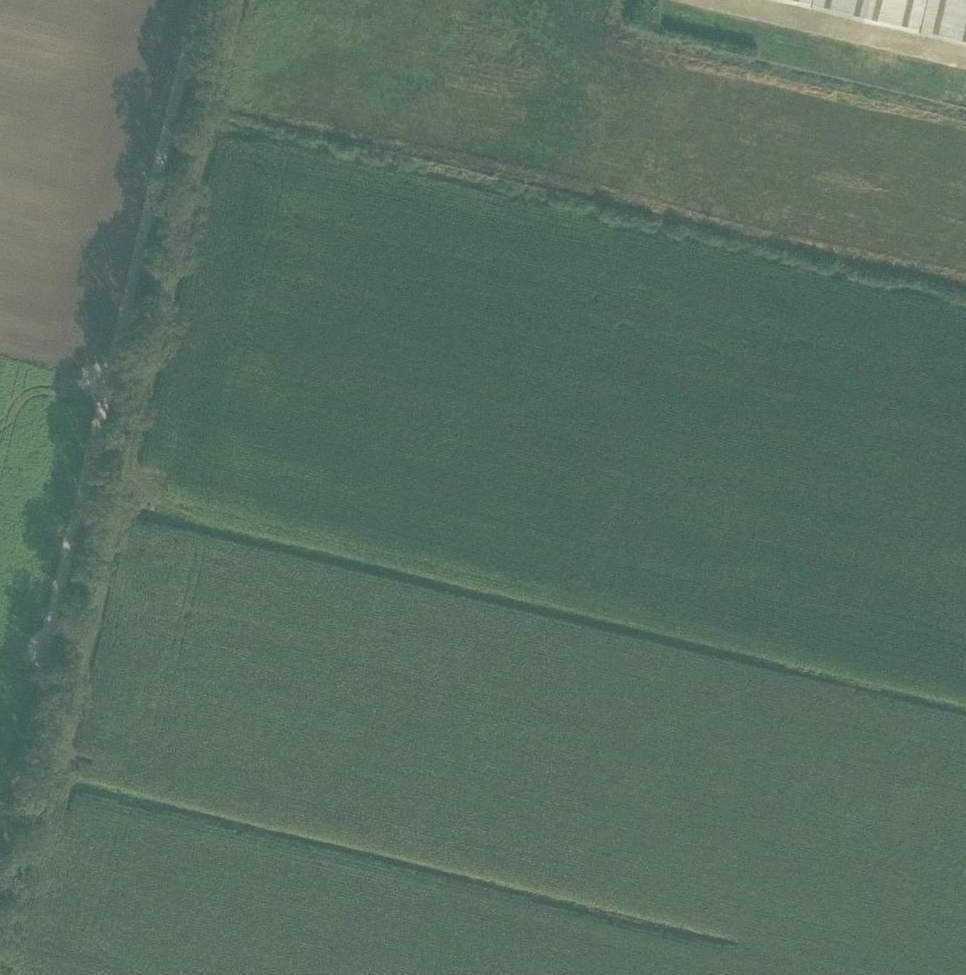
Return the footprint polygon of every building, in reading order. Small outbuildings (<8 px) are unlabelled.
[(965,37),(965,0),(809,0),(965,37)]
